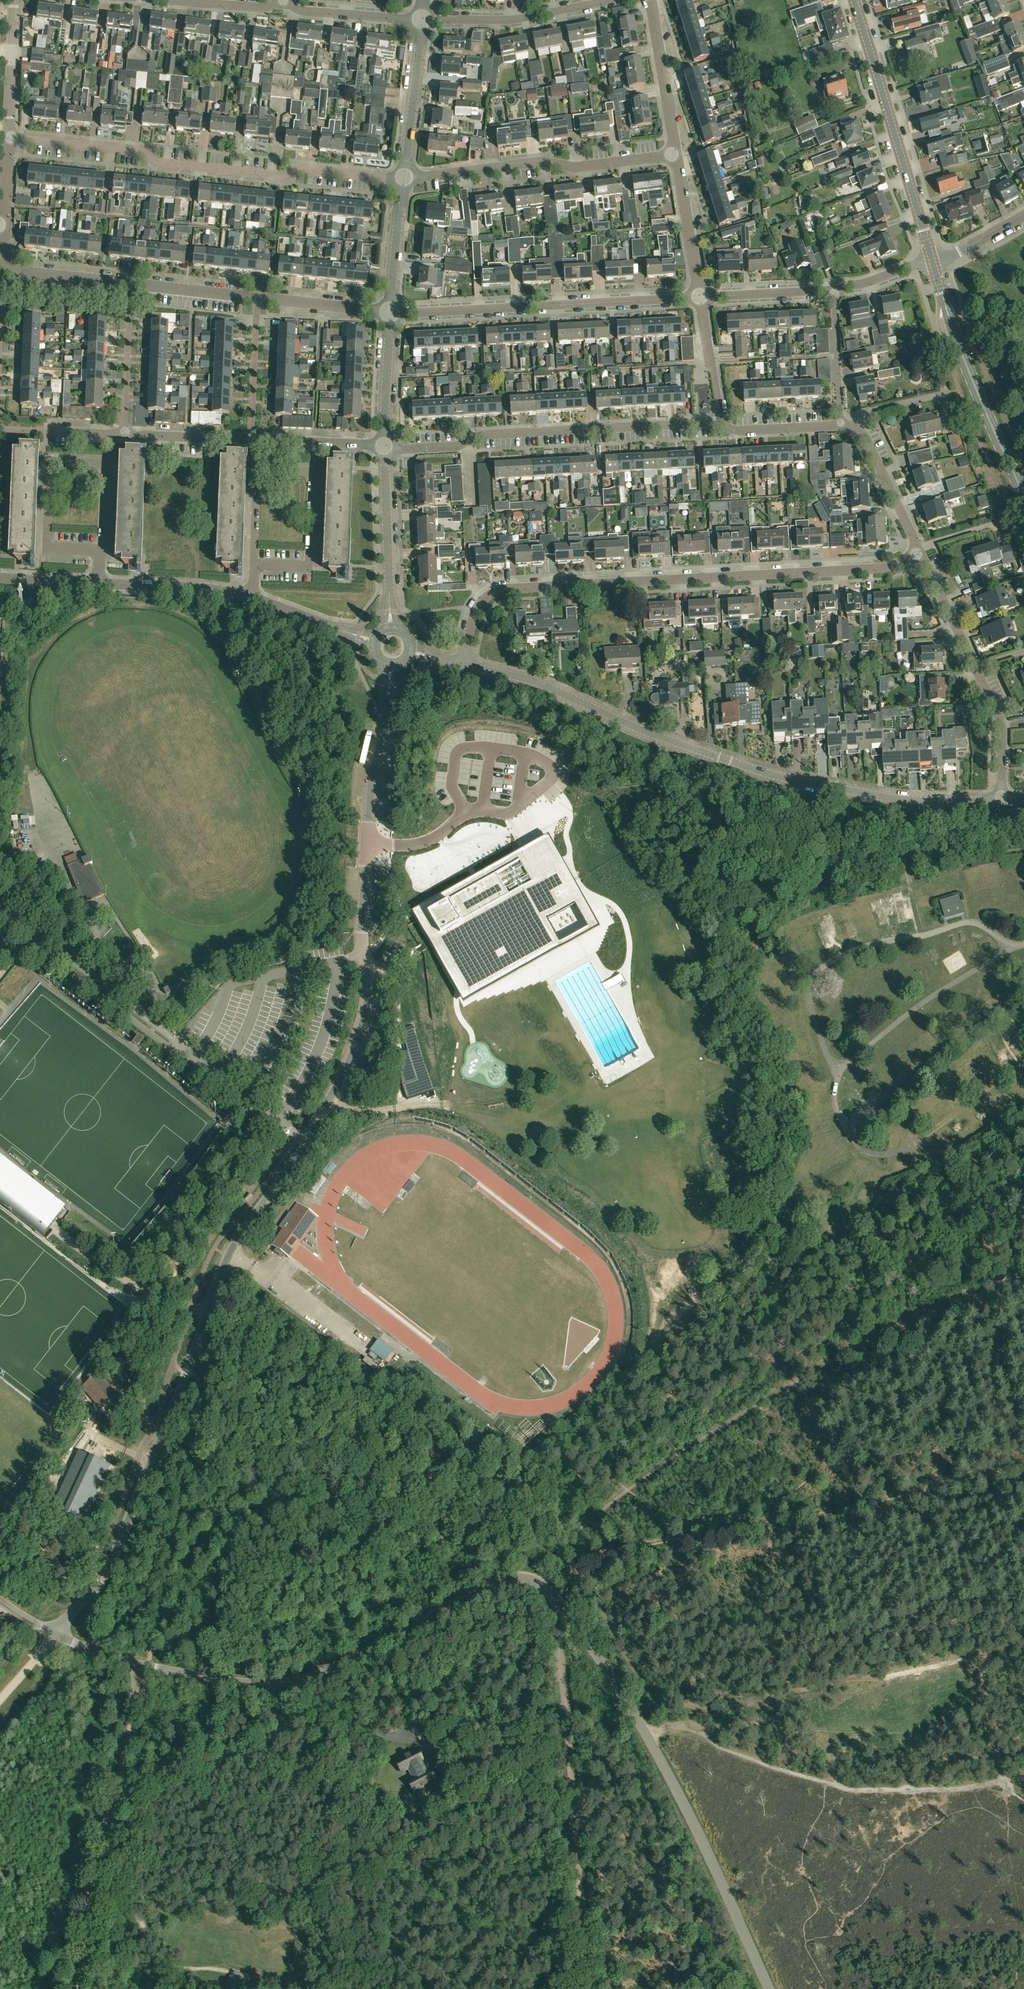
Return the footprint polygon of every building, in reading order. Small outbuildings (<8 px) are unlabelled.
[(888,9),(910,3),(922,0),(885,0),(888,9)] [(956,0),(960,8),(964,7),(964,5),(976,0),(956,0)] [(987,2),(979,6),(981,11),(1004,3),(1003,0),(987,0),(987,2)] [(676,6),(681,20),(695,15),(691,2),(676,6)] [(826,30),(845,24),(842,17),(840,18),(839,11),(827,14),(827,13),(823,14),(819,2),(789,13),(791,19),(793,18),(796,27),(805,24),(804,20),(814,17),(817,24),(824,22),(826,30)] [(983,17),(990,15),(992,14),(994,20),(973,28),(969,19),(964,21),(970,35),(974,34),(1000,24),(998,18),(1008,15),(1004,3),(981,11),(983,17)] [(922,4),(905,8),(907,15),(924,11),(922,4)] [(43,30),(42,36),(47,37),(48,28),(51,7),(39,5),(37,18),(33,17),(32,28),(43,30)] [(53,29),(54,29),(61,30),(64,8),(51,7),(48,28),(47,37),(52,37),(53,29)] [(960,8),(954,11),(957,19),(963,17),(960,8)] [(77,41),(82,42),(86,12),(74,10),(72,24),(78,25),(77,31),(78,32),(77,41)] [(82,42),(87,42),(88,33),(89,33),(90,27),(97,28),(98,13),(86,12),(82,42)] [(159,46),(164,16),(151,14),(149,28),(150,28),(149,32),(156,33),(153,50),(159,51),(159,46)] [(614,23),(618,22),(620,35),(635,32),(633,19),(628,20),(627,14),(613,16),(614,23)] [(118,36),(119,30),(121,17),(110,15),(108,15),(106,29),(112,30),(111,36),(112,36),(111,45),(116,46),(118,36)] [(681,20),(685,34),(700,29),(695,15),(681,20)] [(176,17),(164,16),(159,46),(164,47),(166,37),(167,37),(167,31),(174,32),(176,17)] [(910,28),(927,24),(926,17),(909,22),(907,16),(891,20),(894,33),(910,29),(910,28)] [(121,47),(122,39),(124,39),(125,31),(131,32),(133,18),(121,17),(119,30),(118,36),(116,46),(121,47)] [(193,51),(198,21),(186,19),(183,33),(190,34),(189,39),(191,39),(189,51),(193,51)] [(210,23),(198,21),(193,51),(192,58),(197,59),(199,42),(201,42),(201,40),(207,41),(210,23)] [(599,24),(602,38),(602,39),(608,38),(606,23),(599,24)] [(908,60),(921,56),(923,62),(931,60),(925,39),(930,38),(930,40),(940,38),(939,35),(940,34),(937,23),(913,30),(916,41),(904,44),(906,51),(903,52),(905,59),(908,59),(908,60)] [(1006,35),(1004,36),(997,38),(999,44),(1006,42),(1023,35),(1018,23),(1004,29),(1006,35)] [(218,55),(228,57),(233,26),(221,24),(219,39),(224,40),(223,47),(213,45),(211,62),(217,63),(218,55)] [(579,26),(582,41),(596,38),(593,24),(579,26)] [(836,41),(847,38),(845,31),(846,30),(845,24),(826,30),(828,38),(822,40),(825,51),(815,54),(817,61),(834,56),(831,45),(837,43),(836,41)] [(1002,30),(1000,24),(974,34),(977,40),(1002,30)] [(310,27),(298,25),(296,37),(290,36),(289,48),(302,50),(301,56),(306,57),(307,48),(308,41),(310,27)] [(245,28),(233,26),(228,57),(233,57),(234,48),(236,48),(237,42),(243,43),(245,28)] [(584,48),(582,41),(579,26),(567,29),(570,43),(571,43),(572,50),(584,48)] [(323,29),(310,27),(308,41),(321,43),(323,29)] [(685,34),(689,47),(704,43),(702,37),(704,36),(705,34),(703,28),(700,29),(685,34)] [(257,61),(262,62),(268,32),(255,30),(252,44),(251,51),(259,52),(257,61)] [(268,32),(262,62),(267,63),(269,53),(270,54),(271,47),(277,48),(280,34),(279,34),(280,31),(272,30),(272,33),(268,32)] [(336,61),(340,62),(344,32),(332,30),(330,44),(337,45),(336,51),(337,51),(336,61)] [(559,31),(546,33),(549,48),(562,45),(559,31)] [(357,34),(344,32),(340,62),(345,63),(347,53),(348,53),(349,47),(355,48),(357,34)] [(622,48),(637,45),(635,32),(620,35),(622,48)] [(549,48),(546,33),(533,36),(536,51),(549,48)] [(149,35),(143,34),(141,47),(147,48),(149,35)] [(371,56),(376,57),(376,51),(377,51),(379,37),(367,35),(364,56),(371,57),(371,56)] [(1023,35),(1006,42),(999,44),(1002,50),(1011,47),(1013,53),(1023,48),(1023,39),(1023,35)] [(391,39),(379,37),(377,51),(376,51),(376,57),(381,58),(394,60),(396,46),(390,45),(391,39)] [(514,55),(515,55),(528,52),(525,37),(511,40),(514,55)] [(464,40),(444,39),(443,51),(463,53),(471,53),(472,41),(464,40)] [(514,55),(511,40),(499,42),(503,64),(516,61),(515,55),(514,55)] [(961,43),(969,66),(977,63),(969,40),(961,43)] [(708,57),(704,43),(689,47),(694,61),(708,57)] [(209,61),(211,47),(202,46),(200,60),(209,61)] [(31,55),(44,56),(44,49),(31,48),(31,55)] [(323,64),(325,50),(318,49),(316,63),(323,64)] [(619,56),(620,55),(619,49),(604,52),(605,58),(619,56)] [(604,50),(598,51),(600,65),(601,65),(606,64),(605,58),(604,52),(604,50)] [(95,69),(97,54),(89,53),(87,68),(95,69)] [(238,67),(244,68),(246,54),(240,53),(238,67)] [(246,54),(244,68),(251,69),(253,55),(246,54)] [(574,54),(568,55),(571,70),(577,69),(574,54)] [(43,63),(44,56),(31,55),(30,62),(43,63)] [(176,59),(176,57),(167,55),(165,75),(173,76),(176,59)] [(568,55),(562,56),(565,71),(571,70),(568,55)] [(985,70),(1008,61),(1005,55),(983,64),(985,70)] [(619,56),(605,58),(606,64),(620,62),(619,56)] [(480,59),(467,57),(466,64),(479,66),(480,59)] [(350,71),(357,72),(358,60),(351,59),(350,71)] [(626,74),(642,72),(639,59),(624,61),(626,74)] [(466,77),(467,70),(460,70),(460,61),(443,60),(441,75),(466,77)] [(540,61),(534,62),(537,77),(543,76),(540,61)] [(1008,61),(985,70),(987,75),(1010,66),(1008,61)] [(1019,77),(1023,75),(1023,61),(1012,65),(1015,72),(1008,75),(1010,80),(1019,77)] [(22,62),(21,70),(29,71),(49,73),(50,65),(30,63),(22,62)] [(528,63),(531,78),(537,77),(534,62),(528,63)] [(375,69),(374,76),(378,76),(381,77),(382,70),(379,69),(375,69)] [(683,74),(688,89),(702,84),(698,70),(683,74)] [(120,71),(118,82),(124,83),(125,78),(136,80),(137,72),(131,72),(126,71),(120,71)] [(364,72),(357,71),(354,93),(361,94),(364,72)] [(135,87),(148,89),(149,80),(159,81),(160,75),(148,74),(142,73),(137,72),(136,80),(135,87)] [(628,87),(644,85),(642,72),(626,74),(628,87)] [(725,72),(715,75),(708,77),(710,82),(717,80),(717,79),(726,76),(725,72)] [(336,92),(338,78),(321,75),(320,90),(336,92)] [(568,75),(558,76),(559,83),(569,82),(568,75)] [(922,104),(940,99),(939,94),(950,90),(946,75),(923,82),(924,87),(917,89),(922,104)] [(1019,77),(1010,80),(1013,86),(1023,82),(1023,83),(1023,75),(1019,77)] [(171,77),(168,104),(174,104),(177,77),(171,77)] [(180,105),(182,91),(183,78),(177,77),(174,104),(180,105)] [(828,100),(847,94),(846,91),(846,90),(846,88),(845,87),(843,83),(844,82),(843,80),(842,80),(841,77),(822,83),(828,100)] [(482,82),(463,80),(463,89),(481,90),(482,82)] [(271,85),(262,84),(261,93),(270,95),(271,85)] [(337,84),(336,91),(353,93),(354,86),(337,84)] [(688,89),(692,102),(707,98),(702,84),(688,89)] [(441,85),(441,86),(439,86),(438,94),(440,94),(439,103),(448,104),(448,99),(456,100),(457,86),(441,85)] [(551,98),(559,97),(557,88),(549,89),(551,98)] [(91,125),(92,111),(86,110),(88,90),(82,89),(81,94),(82,94),(79,124),(91,125)] [(201,102),(208,102),(209,89),(203,89),(201,102)] [(209,89),(208,102),(216,103),(218,90),(209,89)] [(42,99),(35,98),(32,99),(30,101),(30,103),(31,105),(34,106),(33,119),(45,120),(48,90),(43,90),(42,99)] [(57,121),(59,107),(52,106),(53,100),(52,100),(53,91),(48,90),(45,120),(57,121)] [(318,111),(317,119),(325,120),(328,91),(320,90),(318,111)] [(526,92),(527,102),(536,101),(535,91),(526,92)] [(1006,101),(1006,102),(1020,96),(1018,91),(996,99),(998,105),(1006,101)] [(66,122),(79,124),(82,94),(81,94),(75,93),(74,103),(75,103),(74,109),(68,108),(66,122)] [(243,106),(244,98),(245,93),(237,93),(236,105),(243,106)] [(364,105),(371,106),(372,102),(384,103),(385,96),(382,96),(372,95),(365,94),(364,105)] [(628,101),(627,94),(612,97),(613,104),(628,101)] [(151,111),(143,110),(142,124),(154,126),(158,95),(153,95),(151,111)] [(158,95),(154,126),(166,127),(168,113),(161,112),(163,96),(158,95)] [(1022,102),(1020,96),(1006,102),(1008,107),(1022,102)] [(109,107),(109,112),(102,111),(100,126),(113,127),(114,113),(116,98),(111,97),(110,107),(109,107)] [(116,98),(114,113),(113,127),(117,128),(117,129),(118,130),(123,131),(124,130),(124,129),(125,129),(127,113),(128,113),(129,105),(121,105),(122,98),(116,98)] [(636,114),(648,112),(646,98),(631,101),(633,114),(636,114)] [(692,102),(696,116),(711,112),(707,98),(692,102)] [(176,128),(188,129),(191,99),(186,99),(185,108),(184,108),(184,114),(177,114),(176,128)] [(196,100),(191,99),(188,129),(193,130),(193,131),(194,132),(199,132),(200,131),(202,116),(195,116),(196,109),(195,109),(196,100)] [(291,112),(290,115),(301,116),(302,102),(292,101),(291,112)] [(371,106),(371,109),(378,110),(383,110),(384,110),(384,103),(372,102),(371,106)] [(612,111),(614,111),(612,103),(605,104),(606,113),(603,113),(601,116),(601,118),(593,119),(595,135),(609,133),(608,126),(614,125),(612,111)] [(244,135),(256,137),(257,137),(260,107),(254,106),(253,116),(252,122),(245,121),(244,135)] [(268,138),(269,132),(271,118),(263,117),(264,107),(260,107),(257,137),(268,138)] [(472,109),(456,108),(455,115),(471,116),(472,109)] [(370,113),(369,125),(376,126),(377,114),(378,110),(371,109),(371,113),(370,113)] [(950,123),(963,119),(960,110),(954,112),(954,109),(918,119),(922,133),(939,128),(937,123),(949,120),(950,123)] [(581,136),(595,135),(593,119),(592,110),(586,111),(584,113),(584,114),(573,116),(575,131),(580,130),(581,136)] [(310,125),(317,126),(317,119),(318,111),(311,111),(310,125)] [(451,129),(453,114),(432,112),(430,127),(451,129)] [(650,124),(648,112),(636,114),(633,114),(628,115),(630,128),(650,124)] [(696,116),(701,130),(715,125),(711,112),(696,116)] [(721,118),(722,123),(730,120),(738,118),(736,113),(721,118)] [(550,119),(551,124),(553,140),(567,138),(567,131),(572,131),(570,116),(550,119)] [(621,116),(615,117),(617,130),(619,141),(630,139),(629,132),(626,132),(625,129),(623,129),(621,116)] [(210,132),(222,133),(224,119),(211,117),(210,132)] [(798,135),(817,127),(813,117),(794,126),(798,135)] [(235,134),(236,120),(224,119),(222,133),(235,134)] [(309,149),(311,135),(304,134),(304,129),(305,129),(306,119),(301,119),(300,122),(298,148),(309,149)] [(551,124),(550,119),(531,121),(533,136),(539,135),(540,142),(553,140),(551,124)] [(298,148),(300,122),(294,121),(293,133),(286,132),(285,146),(298,148)] [(319,150),(332,152),(335,121),(330,121),(329,130),(328,130),(321,129),(319,150)] [(344,153),(345,139),(339,138),(340,131),(339,131),(340,122),(335,121),(332,152),(344,153)] [(519,146),(519,144),(525,144),(525,137),(530,136),(529,121),(509,124),(510,130),(509,130),(511,145),(513,145),(513,147),(514,147),(519,147),(519,146)] [(859,131),(858,128),(859,127),(857,122),(856,122),(855,121),(849,122),(849,121),(831,127),(829,123),(813,130),(821,146),(834,140),(834,139),(859,131)] [(747,123),(733,128),(735,133),(749,129),(747,123)] [(369,125),(364,125),(363,134),(355,133),(353,154),(366,155),(369,125)] [(375,136),(376,126),(369,125),(366,155),(378,156),(379,142),(380,137),(375,136)] [(720,139),(715,125),(701,130),(703,136),(700,137),(702,144),(705,143),(705,144),(720,139)] [(501,126),(495,127),(495,126),(489,127),(491,141),(497,141),(498,147),(504,146),(504,148),(505,148),(510,148),(511,147),(511,146),(511,145),(509,130),(502,131),(501,126)] [(834,139),(834,140),(835,143),(845,140),(848,147),(856,145),(856,143),(862,142),(861,140),(862,140),(861,134),(860,135),(859,131),(834,139)] [(956,147),(964,145),(960,133),(925,143),(929,156),(945,151),(943,147),(955,144),(956,147)] [(430,137),(428,152),(446,154),(447,147),(454,148),(455,141),(460,142),(461,137),(457,136),(455,136),(448,135),(448,140),(430,137)] [(482,150),(484,139),(471,138),(470,148),(482,150)] [(869,160),(870,160),(868,154),(866,155),(864,149),(835,161),(838,167),(852,161),(854,167),(869,161),(869,160)] [(838,158),(836,151),(811,160),(814,167),(838,158)] [(716,166),(712,152),(697,156),(702,171),(716,166)] [(939,160),(942,168),(958,164),(955,155),(939,160)] [(1000,156),(1005,167),(1013,163),(1009,155),(1000,156)] [(725,169),(744,163),(743,158),(731,161),(731,162),(724,164),(725,169)] [(808,171),(814,168),(811,161),(804,164),(808,171)] [(716,166),(702,171),(706,184),(720,179),(716,166)] [(984,172),(988,182),(995,179),(990,166),(983,169),(984,172)] [(1013,169),(1023,189),(1023,167),(1020,169),(1018,166),(1013,169)] [(28,184),(40,185),(42,168),(29,167),(28,184)] [(46,193),(46,186),(53,186),(55,170),(42,168),(40,185),(40,191),(39,199),(38,206),(44,206),(44,200),(45,200),(45,192),(46,193)] [(842,178),(852,174),(850,168),(840,172),(842,178)] [(67,171),(55,170),(53,186),(65,188),(67,171)] [(842,187),(851,184),(851,186),(859,183),(862,190),(877,184),(876,181),(877,178),(875,178),(872,170),(849,180),(848,176),(839,180),(842,187)] [(65,188),(78,189),(80,172),(67,171),(65,188)] [(84,204),(83,211),(88,211),(89,205),(90,197),(90,191),(92,174),(80,172),(78,189),(84,190),(84,196),(83,204),(84,204)] [(990,185),(988,182),(984,172),(979,174),(981,180),(974,183),(976,190),(990,185)] [(105,175),(92,174),(90,191),(103,192),(105,175)] [(957,188),(964,186),(962,179),(955,181),(953,174),(936,180),(941,194),(958,189),(957,188)] [(633,178),(632,179),(634,193),(641,192),(643,203),(649,202),(647,192),(647,190),(646,177),(639,178),(639,176),(638,175),(634,175),(633,177),(633,178)] [(659,175),(646,177),(647,190),(647,192),(649,202),(650,209),(656,208),(655,199),(662,198),(661,190),(659,175)] [(114,202),(108,201),(107,214),(123,215),(124,208),(126,194),(127,178),(115,176),(113,193),(119,194),(118,201),(120,201),(119,208),(114,207),(114,202)] [(836,176),(828,179),(831,188),(838,185),(836,176)] [(1004,204),(1017,197),(1006,176),(999,180),(1002,185),(996,189),(1004,204)] [(131,201),(132,195),(138,196),(140,179),(127,178),(126,194),(124,208),(130,209),(131,201)] [(138,196),(150,197),(152,180),(140,179),(138,196)] [(710,198),(725,193),(720,179),(706,184),(710,198)] [(154,212),(156,198),(163,198),(165,182),(152,180),(150,197),(150,203),(149,212),(154,212)] [(620,180),(607,182),(610,210),(615,209),(614,203),(616,203),(615,196),(622,195),(620,180)] [(593,184),(595,199),(602,198),(603,204),(604,204),(605,210),(610,210),(607,182),(601,183),(601,181),(593,182),(593,184)] [(163,198),(175,200),(177,183),(165,182),(163,198)] [(181,207),(181,201),(188,201),(190,185),(177,183),(175,200),(174,214),(179,215),(180,207),(181,207)] [(570,209),(576,208),(575,201),(582,200),(580,185),(567,187),(570,209)] [(204,209),(205,210),(204,218),(209,218),(210,210),(211,204),(213,187),(200,186),(198,202),(205,203),(204,209)] [(211,204),(224,205),(226,188),(213,187),(211,204)] [(554,189),(556,204),(562,203),(564,212),(570,211),(570,209),(567,187),(554,189)] [(236,206),(238,190),(226,188),(224,205),(236,206)] [(249,208),(250,191),(238,190),(236,206),(235,213),(240,213),(242,213),(242,207),(249,208)] [(970,207),(983,203),(979,190),(965,194),(967,201),(946,208),(950,221),(963,216),(964,218),(972,215),(970,207)] [(249,208),(261,209),(263,192),(250,191),(249,208)] [(530,209),(531,219),(537,218),(536,208),(543,208),(541,191),(528,193),(530,209)] [(265,224),(266,210),(274,210),(275,194),(263,192),(261,209),(260,216),(259,224),(265,224)] [(530,209),(528,193),(514,194),(516,211),(523,210),(525,221),(531,221),(531,219),(530,209)] [(729,207),(725,193),(710,198),(714,212),(729,207)] [(872,211),(886,205),(881,193),(860,202),(863,211),(858,214),(860,218),(865,216),(864,214),(872,211)] [(283,211),(296,213),(298,196),(285,195),(283,211)] [(302,213),(308,214),(310,198),(298,196),(296,213),(295,219),(294,227),(300,227),(300,220),(301,220),(302,213)] [(502,196),(489,197),(491,214),(504,212),(502,196)] [(630,213),(629,200),(628,196),(622,197),(624,214),(630,213)] [(478,222),(477,215),(484,215),(486,226),(492,226),(491,214),(489,197),(475,199),(476,211),(469,211),(470,218),(470,223),(477,222),(478,222)] [(322,199),(310,198),(308,214),(308,220),(308,221),(307,221),(307,229),(312,229),(314,215),(321,216),(322,199)] [(321,216),(328,216),(326,231),(331,231),(332,223),(333,217),(335,200),(322,199),(321,216)] [(333,217),(345,218),(347,202),(335,200),(333,217)] [(629,200),(630,213),(633,230),(641,229),(639,218),(637,218),(635,200),(629,200)] [(590,205),(589,201),(583,202),(585,219),(591,218),(590,205)] [(352,226),(351,234),(356,234),(360,203),(347,202),(345,218),(352,219),(352,226)] [(470,218),(469,211),(468,202),(462,203),(464,221),(461,221),(462,229),(468,230),(471,230),(470,223),(470,218)] [(738,210),(745,208),(744,202),(736,205),(729,207),(714,212),(719,225),(733,221),(731,213),(738,211),(738,210)] [(362,235),(363,227),(364,220),(370,221),(372,205),(360,203),(356,234),(362,235)] [(590,205),(591,218),(592,224),(598,223),(596,205),(590,205)] [(876,223),(890,217),(886,205),(872,211),(864,214),(865,216),(867,219),(874,216),(876,223)] [(426,221),(438,223),(437,226),(449,228),(451,209),(428,206),(426,221)] [(552,228),(559,227),(556,210),(550,211),(552,228)] [(40,227),(42,212),(32,211),(31,217),(36,218),(35,226),(40,227)] [(62,251),(64,235),(65,229),(66,221),(65,221),(67,211),(61,211),(58,234),(52,233),(50,249),(62,251)] [(546,228),(552,228),(550,211),(544,212),(546,228)] [(805,215),(806,222),(819,220),(818,213),(805,215)] [(517,216),(511,217),(512,231),(513,235),(519,235),(517,216)] [(511,217),(504,218),(506,232),(512,231),(511,217)] [(477,222),(470,223),(471,230),(472,230),(472,244),(478,243),(480,243),(480,240),(478,240),(477,222)] [(598,223),(592,224),(593,231),(601,230),(611,230),(610,222),(600,223),(598,223)] [(868,228),(871,235),(887,229),(884,222),(868,228)] [(37,248),(39,232),(28,231),(29,224),(20,223),(18,238),(25,239),(25,247),(37,248)] [(721,232),(723,238),(741,232),(741,229),(741,226),(721,232)] [(124,241),(124,235),(125,227),(120,227),(119,231),(118,231),(117,241),(111,240),(109,256),(122,258),(123,241),(124,241)] [(468,230),(462,229),(448,228),(447,234),(467,236),(468,230)] [(741,229),(741,232),(742,251),(749,251),(748,229),(741,229)] [(440,241),(441,233),(425,231),(423,244),(447,247),(447,242),(440,241)] [(603,238),(600,231),(594,233),(596,240),(603,238)] [(37,248),(50,249),(52,233),(39,232),(37,248)] [(877,258),(895,251),(889,234),(859,246),(863,257),(875,252),(877,258)] [(62,251),(75,252),(77,236),(64,235),(62,251)] [(564,282),(578,281),(577,266),(564,267),(563,261),(561,235),(555,236),(555,248),(556,257),(556,261),(557,277),(564,276),(564,282)] [(75,252),(87,254),(89,237),(77,236),(75,252)] [(100,255),(102,239),(89,237),(87,254),(100,255)] [(136,243),(134,259),(147,260),(148,244),(149,238),(144,238),(142,238),(142,243),(136,243)] [(229,239),(227,253),(220,252),(219,268),(231,270),(234,240),(229,239)] [(509,264),(515,263),(513,239),(507,240),(508,263),(509,264)] [(245,255),(239,254),(239,248),(240,240),(234,240),(231,270),(243,271),(245,255)] [(136,243),(124,241),(123,241),(122,258),(134,259),(136,243)] [(252,249),(252,256),(245,255),(243,271),(256,273),(259,243),(254,242),(253,249),(252,249)] [(783,253),(788,269),(796,266),(797,269),(810,264),(802,242),(789,247),(791,251),(783,253)] [(268,274),(270,258),(265,257),(265,251),(264,250),(265,243),(259,243),(256,273),(268,274)] [(147,260),(159,262),(161,246),(148,244),(147,260)] [(447,247),(423,244),(422,257),(443,259),(444,255),(446,255),(446,251),(447,247)] [(338,245),(332,245),(332,251),(330,264),(328,280),(341,282),(343,265),(336,265),(338,245)] [(159,262),(171,263),(173,247),(161,246),(159,262)] [(291,276),(303,278),(305,261),(299,261),(300,255),(299,255),(300,247),(294,246),(293,254),(293,260),(291,276)] [(184,265),(186,248),(173,247),(171,263),(184,265)] [(193,265),(206,267),(208,251),(195,249),(193,265)] [(673,261),(673,255),(666,255),(665,249),(658,249),(660,262),(661,276),(674,276),(673,261)] [(326,250),(325,263),(318,263),(316,279),(328,280),(330,264),(332,251),(326,250)] [(738,264),(743,264),(742,250),(731,251),(731,257),(718,258),(718,266),(716,266),(717,271),(719,271),(719,273),(739,272),(738,264)] [(773,268),(776,268),(775,259),(772,259),(772,250),(762,251),(763,255),(749,256),(750,271),(773,270),(773,268)] [(206,267),(219,268),(220,252),(208,251),(206,267)] [(826,252),(819,255),(823,265),(825,271),(832,269),(826,252)] [(577,266),(578,281),(591,280),(591,266),(584,266),(583,263),(584,263),(583,254),(576,255),(577,266)] [(618,264),(618,255),(611,255),(612,264),(605,265),(606,279),(619,278),(618,264)] [(816,268),(823,265),(819,255),(817,256),(816,255),(811,257),(812,257),(816,268)] [(445,265),(464,267),(465,260),(445,258),(445,265)] [(278,275),(291,276),(293,260),(280,259),(278,275)] [(542,260),(536,261),(537,283),(550,283),(549,262),(550,262),(550,260),(542,260)] [(318,263),(305,261),(303,278),(316,279),(318,263)] [(537,283),(536,261),(529,261),(529,267),(530,267),(531,269),(522,270),(523,284),(537,283)] [(661,276),(660,262),(646,263),(647,277),(661,276)] [(495,286),(509,285),(508,265),(505,263),(494,264),(495,286)] [(619,278),(633,278),(632,263),(618,264),(619,278)] [(480,269),(481,272),(482,286),(495,286),(494,264),(488,264),(488,268),(480,269)] [(341,282),(353,283),(355,267),(343,265),(341,282)] [(469,267),(464,267),(445,265),(445,272),(468,274),(469,267)] [(366,285),(367,268),(355,267),(353,283),(366,285)] [(417,276),(416,288),(430,290),(431,287),(441,288),(443,273),(421,270),(420,276),(417,276)] [(884,323),(887,322),(904,319),(903,312),(901,312),(898,297),(881,300),(884,315),(883,315),(884,323)] [(866,303),(849,306),(852,321),(851,321),(852,331),(871,327),(870,318),(869,318),(866,303)] [(802,313),(803,329),(816,328),(815,312),(802,313)] [(790,314),(790,330),(803,329),(802,313),(790,314)] [(764,315),(765,331),(778,330),(777,314),(764,315)] [(777,314),(778,330),(790,330),(790,314),(777,314)] [(752,316),(753,332),(765,331),(764,315),(752,316)] [(879,330),(881,345),(887,344),(888,344),(887,336),(889,335),(887,322),(884,323),(883,315),(876,316),(879,330)] [(24,329),(40,329),(40,317),(24,316),(24,329)] [(740,332),(739,316),(727,317),(728,333),(740,332)] [(739,316),(740,332),(753,332),(752,316),(739,316)] [(226,317),(211,317),(211,325),(217,325),(216,339),(232,339),(233,325),(226,324),(226,317)] [(89,319),(89,332),(105,333),(105,320),(89,319)] [(667,320),(668,337),(681,336),(679,319),(667,320)] [(654,321),(655,338),(668,337),(667,320),(654,321)] [(151,336),(167,337),(168,322),(152,321),(151,336)] [(642,322),(643,338),(655,338),(654,321),(642,322)] [(631,353),(631,345),(630,339),(629,322),(616,323),(617,340),(624,340),(624,346),(625,346),(626,354),(631,353)] [(629,322),(630,339),(643,338),(642,322),(629,322)] [(595,324),(596,341),(608,340),(607,323),(595,324)] [(595,324),(583,325),(584,341),(596,341),(595,324)] [(570,326),(571,342),(584,341),(583,325),(570,326)] [(571,342),(570,326),(557,326),(558,343),(571,342)] [(278,327),(278,341),(294,341),(295,327),(278,327)] [(544,344),(549,343),(549,327),(536,328),(537,344),(537,350),(538,358),(543,358),(543,350),(544,350),(544,344)] [(511,329),(512,345),(525,345),(524,328),(511,329)] [(524,328),(525,345),(537,344),(536,328),(524,328)] [(39,342),(40,329),(24,329),(23,341),(39,342)] [(499,330),(500,346),(512,345),(511,329),(499,330)] [(330,342),(331,330),(324,330),(323,341),(330,342)] [(348,330),(347,343),(363,343),(364,330),(348,330)] [(500,360),(500,352),(500,346),(499,330),(486,330),(487,347),(493,346),(493,353),(495,353),(495,361),(500,360)] [(881,345),(879,330),(872,331),(874,347),(881,345)] [(452,332),(452,349),(465,348),(464,331),(452,332)] [(477,331),(464,331),(465,348),(465,354),(471,354),(470,348),(478,347),(477,331)] [(89,332),(88,345),(104,345),(105,333),(89,332)] [(439,333),(440,349),(452,349),(452,332),(439,333)] [(426,334),(427,350),(440,349),(439,333),(426,334)] [(414,334),(414,351),(421,350),(422,357),(423,365),(428,364),(427,356),(427,350),(426,334),(414,334)] [(151,348),(167,349),(167,337),(151,336),(151,348)] [(215,351),(232,352),(232,339),(216,339),(215,351)] [(741,339),(736,339),(737,352),(747,352),(747,346),(741,346),(741,339)] [(39,355),(39,342),(23,341),(23,354),(39,355)] [(278,341),(277,353),(294,354),(294,341),(278,341)] [(347,343),(347,355),(363,356),(363,343),(347,343)] [(876,354),(889,352),(887,344),(881,345),(874,347),(864,349),(865,355),(851,358),(853,371),(872,368),(870,355),(876,354)] [(88,345),(88,351),(82,351),(82,352),(74,351),(74,356),(104,358),(104,345),(88,345)] [(150,361),(166,361),(167,349),(151,348),(150,361)] [(231,364),(232,352),(215,351),(215,363),(231,364)] [(277,353),(277,365),(293,366),(294,354),(277,353)] [(23,354),(22,367),(38,367),(39,355),(23,354)] [(347,355),(346,368),(362,368),(363,356),(347,355)] [(74,356),(74,362),(87,363),(87,369),(103,370),(104,358),(74,356)] [(555,369),(554,356),(546,357),(547,369),(555,369)] [(166,374),(166,361),(150,361),(150,373),(166,374)] [(231,376),(231,364),(215,363),(214,376),(231,376)] [(756,371),(755,371),(756,379),(761,379),(761,373),(764,373),(763,363),(755,363),(756,371)] [(277,378),(293,378),(293,366),(277,365),(277,378)] [(33,380),(38,380),(38,367),(22,367),(22,373),(22,379),(33,380)] [(346,380),(362,381),(362,368),(346,368),(346,380)] [(103,370),(87,369),(87,382),(103,383),(103,370)] [(893,370),(877,373),(879,380),(894,377),(893,370)] [(149,385),(165,386),(166,374),(150,373),(149,385)] [(671,390),(672,406),(685,405),(684,389),(676,389),(675,375),(670,376),(671,384),(671,390)] [(214,388),(230,389),(231,376),(214,376),(214,388)] [(277,378),(276,390),(292,391),(293,378),(277,378)] [(866,395),(875,394),(872,378),(855,381),(858,397),(859,397),(860,402),(867,400),(866,395)] [(37,393),(43,393),(52,393),(52,388),(44,387),(44,386),(38,386),(38,380),(33,380),(22,379),(21,392),(37,393)] [(621,393),(615,393),(615,386),(614,386),(613,379),(608,379),(608,387),(609,393),(610,409),(622,408),(621,393)] [(346,380),(345,393),(361,393),(362,381),(346,380)] [(805,382),(806,399),(819,398),(818,383),(818,381),(805,382)] [(86,395),(102,395),(103,383),(87,382),(86,395)] [(793,383),(794,399),(806,399),(805,382),(793,383)] [(768,384),(769,400),(781,400),(781,383),(768,384)] [(794,399),(793,383),(781,383),(781,400),(794,399)] [(756,385),(757,401),(769,400),(768,384),(756,385)] [(149,398),(165,398),(165,386),(149,385),(149,398)] [(757,401),(756,385),(743,385),(744,402),(757,401)] [(230,389),(214,388),(213,400),(230,401),(230,389)] [(701,389),(701,407),(711,407),(711,389),(701,389)] [(276,390),(276,403),(292,403),(298,403),(306,404),(306,399),(298,398),(292,397),(292,391),(276,390)] [(646,391),(647,407),(660,406),(659,390),(646,391)] [(659,390),(660,406),(672,406),(671,390),(659,390)] [(634,392),(635,408),(647,407),(646,391),(634,392)] [(37,405),(37,393),(21,392),(21,405),(37,405)] [(621,393),(622,408),(635,408),(634,392),(621,393)] [(344,405),(361,406),(361,393),(345,393),(345,400),(319,399),(319,405),(337,405),(345,405),(344,405)] [(610,409),(609,393),(596,394),(597,410),(610,409)] [(587,410),(586,394),(573,395),(574,411),(587,410)] [(86,395),(86,407),(92,408),(102,408),(102,395),(86,395)] [(450,396),(450,402),(451,418),(463,417),(462,401),(456,402),(455,395),(450,396)] [(560,396),(561,412),(574,411),(573,395),(560,396)] [(548,397),(549,413),(561,412),(560,396),(548,397)] [(523,398),(523,414),(536,413),(535,397),(523,398)] [(535,397),(536,413),(549,413),(548,397),(535,397)] [(164,411),(165,398),(149,398),(148,410),(155,410),(163,411),(164,411)] [(523,414),(523,398),(510,399),(511,415),(523,414)] [(488,400),(488,416),(501,415),(500,399),(488,400)] [(229,413),(230,401),(213,400),(213,413),(214,413),(221,413),(229,413)] [(475,401),(476,417),(488,416),(488,400),(475,401)] [(476,417),(475,401),(462,401),(463,417),(476,417)] [(437,403),(438,419),(451,418),(450,402),(437,403)] [(283,416),(290,416),(291,416),(292,403),(276,403),(275,415),(283,416)] [(426,419),(425,403),(412,404),(413,420),(426,419)] [(425,403),(426,419),(438,419),(437,403),(430,403),(425,403)] [(344,405),(344,418),(347,418),(360,419),(361,406),(344,405)] [(62,418),(70,419),(70,407),(69,407),(63,406),(62,418)] [(86,407),(85,407),(84,419),(92,420),(92,408),(86,407)] [(155,422),(162,422),(163,411),(155,410),(155,422)] [(170,423),(178,423),(178,411),(170,411),(170,423)] [(191,424),(198,424),(199,412),(191,412),(191,424)] [(214,413),(213,413),(206,412),(206,424),(213,425),(214,413)] [(934,433),(940,432),(936,414),(923,418),(927,439),(935,438),(934,433)] [(313,417),(305,416),(305,428),(312,428),(313,417)] [(927,439),(923,418),(909,421),(911,429),(907,430),(905,432),(908,442),(915,440),(914,438),(919,436),(920,441),(927,439)] [(953,457),(954,457),(964,454),(962,448),(959,448),(955,435),(948,437),(951,450),(953,457)] [(32,528),(35,452),(38,453),(39,446),(24,445),(24,451),(12,451),(8,554),(20,554),(20,560),(31,560),(30,566),(34,567),(34,561),(35,561),(35,528),(32,528)] [(791,447),(792,464),(805,463),(804,446),(791,447)] [(817,446),(809,446),(810,462),(818,462),(818,458),(817,446)] [(778,448),(779,464),(792,464),(791,447),(778,448)] [(823,458),(818,458),(818,462),(832,461),(852,460),(852,449),(850,450),(850,447),(831,448),(831,451),(823,451),(823,458)] [(766,449),(767,465),(779,464),(778,448),(766,449)] [(741,462),(741,467),(754,466),(753,449),(740,450),(741,462)] [(753,449),(754,466),(767,465),(766,449),(753,449)] [(930,449),(908,454),(910,467),(933,462),(930,449)] [(139,532),(143,458),(143,457),(146,457),(146,450),(132,450),(131,456),(120,455),(115,558),(127,559),(127,565),(137,565),(137,571),(141,571),(141,565),(143,532),(139,532)] [(736,467),(737,474),(737,481),(742,481),(742,473),(741,467),(741,462),(740,450),(728,451),(729,467),(736,467)] [(717,468),(716,451),(703,452),(704,469),(717,468)] [(716,451),(717,468),(729,467),(728,451),(716,451)] [(241,537),(244,461),(247,461),(248,454),(232,453),(232,459),(220,459),(216,562),(228,563),(228,569),(238,570),(238,576),(242,576),(242,570),(244,537),(241,537)] [(681,470),(680,453),(667,454),(668,471),(681,470)] [(680,453),(681,470),(694,469),(693,453),(680,453)] [(662,477),(662,471),(668,471),(667,454),(655,455),(656,470),(656,471),(657,486),(662,485),(662,477)] [(644,479),(651,478),(652,486),(657,486),(656,471),(656,470),(655,455),(643,456),(644,472),(644,479)] [(618,457),(619,474),(631,473),(630,456),(618,457)] [(644,472),(643,456),(630,456),(631,473),(632,487),(637,487),(637,479),(638,479),(637,473),(644,472)] [(619,480),(619,474),(618,457),(605,458),(606,474),(612,474),(612,481),(614,480),(614,488),(619,487),(619,480)] [(350,541),(347,541),(350,466),(353,466),(354,459),(339,458),(339,464),(327,464),(322,567),(334,567),(334,573),(345,574),(344,580),(348,580),(348,574),(349,574),(350,541)] [(582,459),(583,475),(596,475),(595,458),(582,459)] [(570,460),(571,476),(583,475),(582,459),(570,460)] [(545,461),(545,478),(558,477),(557,460),(545,461)] [(557,460),(558,477),(571,476),(570,460),(557,460)] [(852,460),(832,461),(832,467),(834,467),(835,474),(851,473),(851,472),(853,472),(852,460)] [(532,462),(533,478),(545,478),(545,461),(532,462)] [(519,463),(520,479),(533,478),(532,462),(519,463)] [(496,480),(501,480),(502,487),(503,487),(504,494),(509,494),(507,463),(495,464),(496,480)] [(514,485),(514,479),(520,479),(519,463),(507,463),(509,494),(514,494),(514,485)] [(445,475),(433,476),(432,467),(416,468),(416,482),(433,482),(446,481),(445,479),(445,475)] [(927,469),(913,473),(917,490),(931,485),(939,483),(936,473),(934,468),(927,470),(927,469)] [(945,482),(949,493),(959,491),(965,489),(962,477),(945,482)] [(417,495),(434,495),(433,482),(416,482),(417,495)] [(841,497),(851,497),(867,496),(867,493),(869,493),(869,483),(867,484),(867,483),(850,484),(841,485),(841,497)] [(825,486),(815,487),(820,498),(827,498),(827,486),(825,486)] [(609,490),(603,490),(604,506),(617,505),(617,498),(609,498),(609,490)] [(946,502),(961,498),(959,491),(949,493),(943,495),(946,502)] [(434,501),(441,500),(441,494),(434,495),(417,495),(417,508),(434,508),(434,501)] [(867,496),(851,497),(851,510),(868,509),(868,508),(871,508),(870,498),(867,498),(867,496)] [(680,508),(689,506),(688,499),(679,501),(680,508)] [(743,521),(749,520),(747,501),(728,502),(729,513),(742,512),(743,521)] [(928,523),(946,518),(941,501),(923,507),(928,523)] [(820,503),(814,506),(818,514),(824,511),(820,503)] [(515,508),(515,518),(525,517),(525,507),(515,508)] [(647,508),(636,509),(637,517),(648,516),(647,508)] [(453,519),(453,522),(460,522),(460,513),(451,514),(437,514),(438,520),(453,519)] [(858,533),(866,533),(884,532),(884,519),(857,520),(858,533)] [(416,528),(418,528),(419,534),(445,533),(444,526),(435,527),(435,520),(418,520),(418,521),(416,521),(416,528)] [(797,548),(809,547),(809,531),(809,521),(796,522),(796,526),(790,526),(791,549),(797,549),(797,548)] [(729,528),(729,535),(730,535),(731,551),(744,551),(744,552),(749,552),(748,528),(745,528),(745,527),(729,528)] [(758,550),(770,549),(769,533),(763,533),(763,527),(750,528),(752,552),(758,551),(758,550)] [(775,533),(769,533),(770,549),(783,548),(783,550),(789,550),(788,527),(778,527),(775,530),(775,533)] [(821,530),(809,531),(809,547),(822,546),(822,548),(829,548),(828,534),(822,534),(821,530)] [(658,539),(651,540),(652,555),(665,555),(665,556),(671,556),(670,531),(657,532),(658,539)] [(691,553),(690,537),(685,538),(685,531),(672,531),(673,556),(679,556),(679,554),(691,553)] [(704,554),(710,554),(709,532),(698,533),(698,537),(690,537),(691,553),(704,553),(704,554)] [(718,552),(731,551),(730,535),(729,535),(718,536),(718,532),(711,533),(712,554),(718,554),(718,552)] [(858,546),(885,545),(884,532),(866,533),(866,540),(858,540),(858,546)] [(445,533),(419,534),(419,547),(435,546),(435,539),(445,539),(445,533)] [(608,538),(609,560),(624,559),(623,551),(629,551),(628,537),(618,537),(618,534),(608,535),(608,538)] [(831,548),(837,548),(845,547),(844,534),(830,535),(831,548)] [(540,536),(540,541),(529,542),(529,548),(530,564),(544,563),(544,555),(549,555),(548,536),(540,536)] [(556,563),(570,562),(569,546),(560,546),(559,540),(554,541),(554,536),(548,536),(549,555),(555,555),(556,563)] [(504,557),(509,557),(509,543),(508,537),(500,538),(501,544),(498,544),(498,549),(489,550),(490,566),(504,565),(504,557)] [(652,555),(651,540),(644,540),(644,537),(632,538),(634,558),(640,558),(640,556),(652,555)] [(609,560),(608,538),(588,539),(589,546),(589,553),(595,553),(596,561),(609,560)] [(589,546),(588,539),(577,539),(578,545),(569,546),(570,562),(584,561),(584,553),(589,553),(589,546)] [(529,548),(529,542),(529,540),(519,541),(519,543),(509,543),(509,557),(515,557),(516,565),(530,564),(529,548)] [(996,543),(983,547),(988,562),(988,564),(989,564),(990,569),(1013,562),(1008,547),(998,550),(996,543)] [(490,566),(489,550),(480,550),(480,545),(469,545),(470,559),(476,559),(476,567),(490,566)] [(988,562),(983,547),(971,551),(974,561),(967,563),(970,573),(979,570),(978,567),(988,564),(988,562)] [(420,573),(436,572),(436,558),(419,559),(420,573)] [(442,572),(436,572),(420,573),(421,586),(428,585),(428,591),(441,591),(440,585),(437,585),(436,577),(442,577),(442,572)] [(974,592),(986,588),(984,582),(972,586),(974,592)] [(995,612),(1007,608),(1008,610),(1015,608),(1017,605),(1015,599),(1012,597),(1006,599),(1003,590),(976,598),(979,608),(985,606),(989,617),(996,614),(995,612)] [(908,591),(908,594),(898,594),(899,615),(894,615),(895,632),(908,632),(907,621),(904,621),(903,618),(921,617),(920,608),(915,608),(915,599),(916,599),(916,591),(908,591)] [(789,624),(795,624),(795,614),(800,613),(800,611),(802,611),(801,595),(787,596),(788,616),(789,624)] [(835,613),(834,598),(834,596),(832,595),(822,595),(823,596),(819,596),(820,599),(819,599),(819,605),(814,605),(815,616),(815,622),(822,622),(821,613),(835,613)] [(887,610),(889,610),(888,595),(873,596),(874,611),(875,611),(875,613),(876,615),(878,616),(885,616),(886,614),(887,613),(887,610)] [(742,616),(740,596),(733,597),(733,600),(728,600),(728,599),(722,599),(723,613),(723,622),(729,621),(730,626),(742,625),(742,616)] [(747,596),(740,596),(742,616),(754,615),(754,619),(760,618),(760,611),(759,597),(753,598),(753,599),(748,599),(747,596)] [(781,612),(782,616),(788,616),(787,596),(773,597),(774,612),(781,612)] [(853,613),(861,613),(860,596),(845,597),(846,614),(847,614),(847,618),(853,618),(853,613)] [(702,625),(718,624),(717,623),(721,622),(720,613),(720,600),(713,600),(713,601),(701,602),(702,618),(702,625)] [(702,618),(701,602),(689,602),(689,601),(683,602),(683,615),(684,615),(685,625),(696,624),(695,618),(702,618)] [(681,627),(680,615),(681,615),(680,602),(674,602),(674,603),(662,604),(663,620),(670,620),(670,626),(674,625),(674,627),(681,627)] [(651,630),(650,621),(663,620),(662,604),(649,605),(649,604),(643,604),(644,617),(643,617),(644,621),(641,621),(642,631),(651,630)] [(551,623),(552,634),(552,640),(577,639),(576,608),(566,608),(566,622),(551,623)] [(552,634),(551,623),(551,609),(541,609),(541,617),(526,618),(526,611),(516,611),(517,625),(523,625),(525,626),(526,626),(527,636),(552,634)] [(816,634),(815,622),(815,616),(807,617),(808,634),(816,634)] [(875,617),(868,618),(869,641),(876,641),(875,617)] [(770,619),(762,619),(763,637),(771,636),(770,619)] [(993,644),(1013,638),(1008,620),(981,629),(984,639),(986,647),(993,645),(993,644)] [(842,627),(842,641),(848,641),(848,643),(854,643),(853,626),(848,626),(847,621),(842,621),(842,627)] [(842,641),(842,627),(831,628),(831,644),(843,644),(842,641)] [(944,657),(943,649),(941,649),(941,648),(921,649),(921,651),(915,651),(915,639),(900,640),(900,653),(913,652),(914,668),(916,670),(923,670),(923,665),(942,664),(941,657),(944,657)] [(823,647),(811,647),(812,659),(824,659),(823,647)] [(607,669),(640,667),(639,648),(605,650),(607,669)] [(724,651),(704,652),(705,666),(725,666),(724,651)] [(920,700),(918,702),(919,707),(932,707),(931,701),(944,701),(942,681),(941,681),(940,675),(924,676),(925,683),(929,682),(930,697),(920,698),(920,700)] [(676,697),(688,697),(688,685),(676,685),(676,683),(659,685),(660,694),(654,695),(652,696),(651,698),(651,701),(653,703),(655,703),(661,703),(661,704),(677,703),(676,697)] [(738,724),(761,723),(760,702),(747,703),(746,684),(735,685),(737,708),(738,724)] [(737,708),(735,685),(726,685),(727,704),(714,704),(715,726),(738,724),(737,708)] [(811,737),(828,736),(829,736),(828,717),(827,700),(813,701),(814,711),(809,712),(810,735),(811,737)] [(791,713),(786,713),(786,702),(772,703),(775,739),(793,738),(791,716),(791,713)] [(791,716),(793,738),(811,737),(810,735),(809,712),(804,712),(803,702),(791,702),(791,713),(791,716)] [(899,709),(882,710),(882,718),(899,717),(899,709)] [(864,726),(865,752),(883,751),(884,751),(882,734),(883,734),(882,714),(868,715),(869,726),(864,726)] [(829,736),(828,736),(829,754),(847,753),(847,741),(846,727),(841,727),(840,716),(828,717),(829,736)] [(847,741),(847,753),(865,752),(864,726),(859,726),(858,716),(845,716),(846,727),(847,741)] [(937,756),(938,768),(956,768),(955,749),(965,748),(964,728),(954,729),(954,731),(941,731),(942,742),(936,742),(937,756)] [(901,752),(902,770),(920,769),(919,748),(918,732),(905,733),(906,744),(901,744),(901,752)] [(919,748),(920,769),(938,768),(937,756),(936,742),(932,743),(931,732),(918,732),(919,748)] [(895,734),(883,734),(882,734),(884,751),(883,751),(884,771),(902,770),(901,752),(901,744),(896,745),(895,734)] [(31,828),(11,829),(12,840),(32,839),(31,828)] [(869,850),(861,851),(864,874),(872,873),(869,850)] [(83,903),(105,894),(90,864),(92,863),(89,856),(87,857),(67,865),(83,903)] [(523,858),(423,915),(470,997),(558,946),(545,923),(574,907),(555,873),(537,883),(523,858)] [(993,869),(995,881),(1003,879),(1000,867),(993,869)] [(1013,880),(1021,876),(1017,869),(1009,873),(1013,880)] [(944,904),(947,923),(968,919),(965,900),(944,904)] [(909,912),(914,910),(912,901),(901,904),(905,924),(911,923),(909,912)] [(884,908),(878,910),(885,927),(891,925),(884,908)] [(1008,911),(1009,920),(1019,920),(1019,910),(1008,911)] [(842,923),(846,940),(857,937),(854,920),(842,923)] [(832,948),(839,945),(833,934),(826,937),(832,948)] [(811,960),(818,954),(804,938),(797,944),(811,960)] [(137,981),(143,987),(140,990),(144,995),(147,991),(151,995),(155,991),(141,977),(137,981)] [(769,981),(769,990),(790,990),(790,981),(769,981)] [(767,997),(760,1000),(765,1008),(772,1005),(767,997)] [(1003,1002),(993,1006),(997,1016),(1007,1013),(1003,1002)] [(783,1025),(784,1034),(802,1031),(801,1022),(783,1025)] [(415,1027),(414,1027),(403,1031),(401,1031),(407,1049),(410,1059),(400,1062),(402,1084),(407,1099),(419,1095),(434,1091),(435,1090),(434,1089),(415,1027)] [(960,1036),(968,1045),(976,1037),(968,1029),(960,1036)] [(1014,1034),(1018,1052),(1023,1050),(1023,1049),(1020,1032),(1014,1034)] [(139,1035),(135,1040),(141,1044),(145,1039),(139,1035)] [(946,1046),(952,1057),(962,1052),(955,1040),(946,1046)] [(1014,1041),(1009,1044),(1014,1054),(1020,1051),(1014,1041)] [(796,1062),(811,1057),(809,1050),(794,1056),(796,1062)] [(993,1064),(999,1062),(994,1050),(988,1053),(993,1064)] [(937,1067),(945,1063),(941,1055),(933,1058),(937,1067)] [(979,1066),(971,1069),(975,1084),(983,1081),(979,1066)] [(818,1078),(802,1081),(803,1087),(819,1084),(818,1078)] [(891,1097),(896,1102),(901,1096),(895,1091),(891,1097)] [(878,1096),(873,1099),(883,1113),(887,1110),(878,1096)] [(937,1116),(944,1115),(942,1096),(935,1097),(937,1116)] [(824,1112),(812,1114),(814,1125),(826,1122),(824,1112)] [(862,1130),(872,1125),(869,1121),(860,1126),(862,1130)] [(819,1133),(823,1143),(831,1139),(827,1130),(819,1133)] [(36,1231),(35,1232),(41,1237),(42,1236),(43,1236),(58,1218),(64,1210),(31,1185),(26,1192),(19,1186),(25,1179),(0,1160),(0,1202),(36,1231)] [(321,1175),(309,1192),(314,1195),(326,1179),(321,1175)] [(405,1176),(399,1185),(406,1189),(411,1180),(405,1176)] [(366,1206),(370,1201),(360,1194),(356,1199),(366,1206)] [(307,1231),(304,1229),(314,1215),(298,1203),(291,1213),(289,1212),(279,1227),(283,1229),(272,1245),(288,1257),(307,1231)] [(378,1339),(368,1351),(404,1380),(414,1367),(378,1339)] [(106,1404),(116,1395),(98,1374),(88,1383),(94,1390),(89,1394),(95,1400),(99,1396),(106,1404)] [(79,1452),(54,1506),(83,1520),(109,1465),(79,1452)] [(429,1769),(420,1774),(415,1765),(423,1761),(417,1749),(395,1760),(401,1772),(402,1772),(407,1769),(409,1768),(414,1777),(407,1780),(408,1781),(414,1778),(419,1788),(413,1791),(414,1792),(435,1781),(429,1769)] [(245,1982),(231,1977),(227,1988),(228,1988),(243,1988),(245,1982)]
